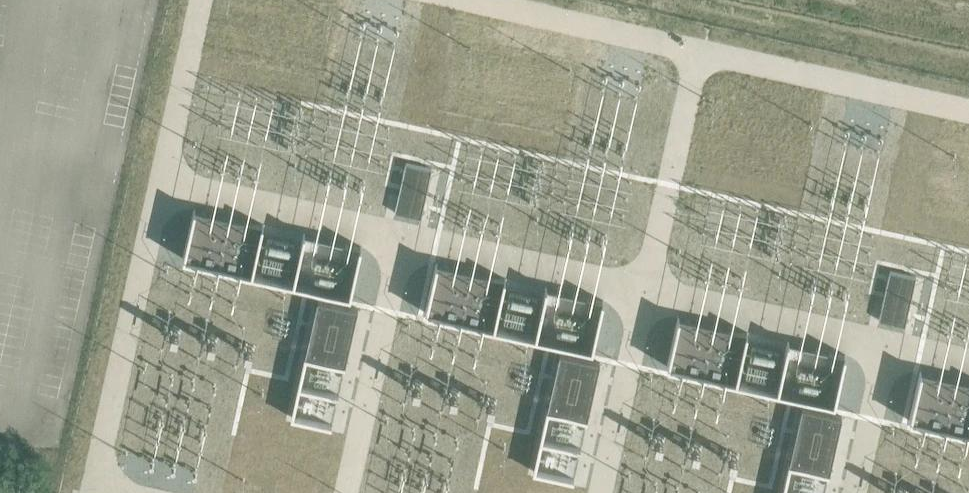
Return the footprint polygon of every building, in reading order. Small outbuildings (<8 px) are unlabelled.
[(405,162),(401,179),(427,185),(431,168),(406,162),(405,162)] [(398,194),(398,195),(424,200),(427,185),(401,179),(398,194)] [(398,195),(394,211),(420,217),(420,216),(424,200),(398,195)] [(193,208),(182,258),(251,273),(262,224),(193,208)] [(102,230),(79,371),(105,376),(128,235),(102,230)] [(435,263),(424,312),(493,328),(504,278),(435,263)] [(889,270),(885,287),(911,293),(915,276),(890,271),(889,270)] [(885,287),(882,303),(908,308),(911,293),(885,287)] [(317,299),(305,355),(345,364),(357,308),(317,299)] [(882,303),(878,319),(880,319),(904,325),(908,308),(882,303)] [(677,316),(666,366),(735,381),(746,332),(677,316)] [(559,353),(547,409),(587,418),(599,362),(559,353)] [(908,420),(968,434),(968,382),(919,370),(908,420)] [(60,380),(55,402),(85,409),(89,386),(60,380)] [(801,407),(789,463),(829,472),(841,416),(801,407)]
